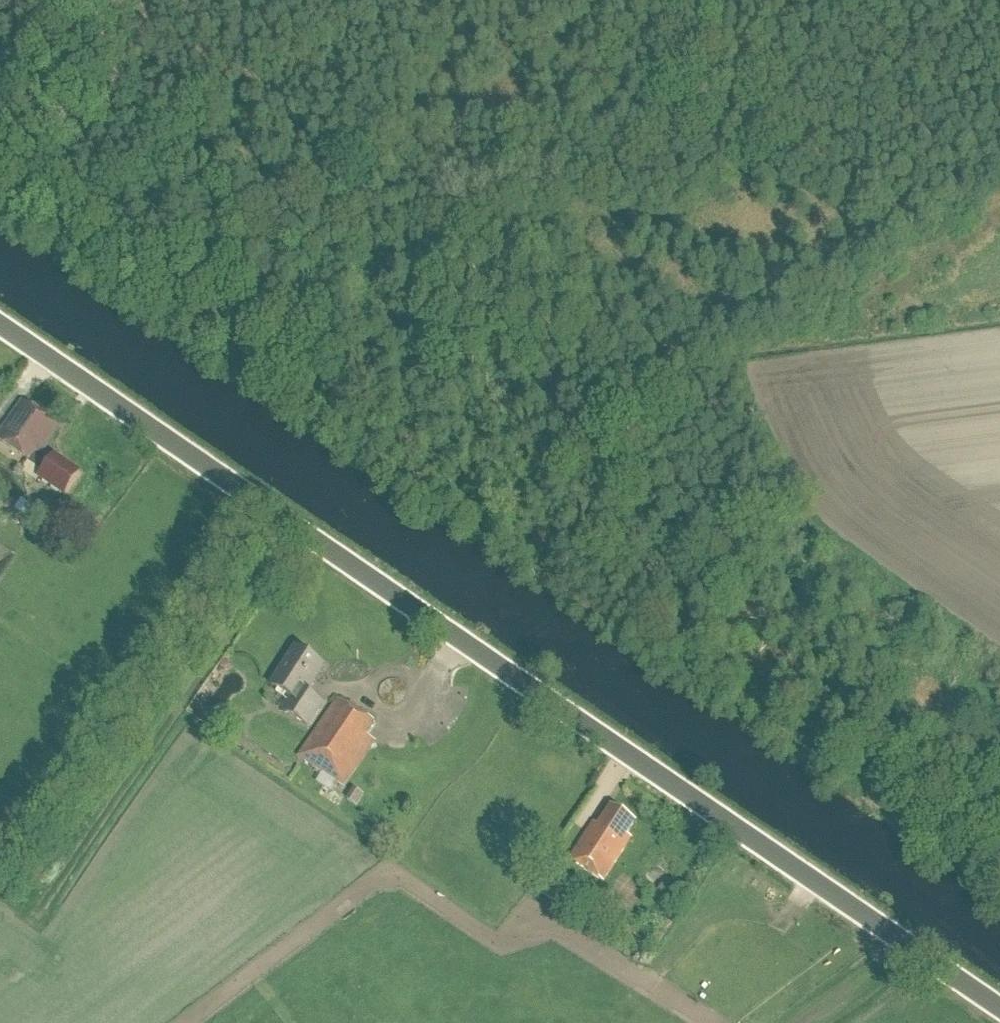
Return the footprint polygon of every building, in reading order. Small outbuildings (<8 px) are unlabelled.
[(43,454),(61,427),(25,403),(0,440),(0,442),(45,473),(41,480),(67,498),(82,477),(56,459),(54,461),(43,454)] [(309,727),(323,704),(309,696),(327,666),(294,646),(270,685),(290,697),(282,711),(309,727)] [(345,704),(368,701),(365,679),(342,683),(345,704)] [(344,789),(376,742),(368,737),(376,725),(337,699),(298,758),(344,789)] [(354,790),(347,800),(357,807),(363,796),(354,790)] [(628,835),(636,823),(611,807),(599,826),(593,822),(568,860),(602,882),(632,838),(628,835)]
